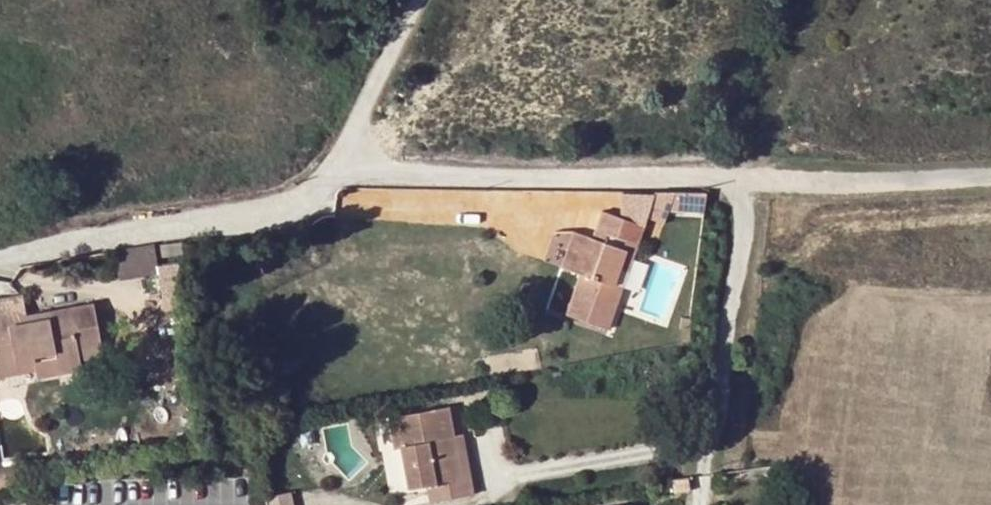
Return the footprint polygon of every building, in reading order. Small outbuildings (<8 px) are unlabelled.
[(620,218),(646,228),(649,218),(646,217),(654,193),(624,193),(624,208),(620,218)] [(678,193),(654,193),(646,217),(649,218),(668,224),(672,211),(678,193)] [(709,194),(678,193),(672,211),(708,212),(709,194)] [(601,211),(595,228),(608,233),(603,243),(591,238),(584,235),(572,271),(579,274),(565,312),(609,328),(620,296),(612,293),(615,285),(620,268),(628,250),(636,254),(646,228),(620,218),(601,211)] [(608,233),(595,228),(591,238),(603,243),(608,233)] [(572,271),(584,235),(573,230),(560,267),(572,271)] [(182,243),(160,246),(161,258),(183,255),(182,243)] [(155,247),(114,253),(118,281),(159,274),(155,247)] [(628,250),(620,268),(629,272),(636,254),(628,250)] [(180,306),(178,261),(162,262),(165,307),(180,306)] [(623,288),(615,285),(612,293),(620,296),(623,288)] [(563,312),(569,292),(555,289),(549,308),(563,312)] [(9,324),(13,346),(17,366),(35,362),(36,370),(58,367),(59,374),(82,370),(80,361),(104,356),(95,302),(47,311),(49,317),(29,320),(27,315),(24,295),(0,299),(0,326),(9,324)] [(47,311),(27,315),(29,320),(49,317),(47,311)] [(692,317),(680,317),(680,330),(691,331),(692,317)] [(0,326),(0,349),(13,346),(9,324),(0,326)] [(17,366),(0,368),(0,373),(1,378),(36,370),(35,362),(17,366)] [(58,367),(36,370),(37,377),(59,374),(58,367)] [(390,417),(396,447),(401,446),(410,487),(440,482),(443,499),(473,494),(470,477),(461,478),(453,436),(447,437),(444,426),(451,425),(448,407),(390,417)] [(461,478),(470,477),(460,423),(451,425),(444,426),(447,437),(453,436),(461,478)] [(396,447),(406,504),(407,504),(443,499),(440,482),(410,487),(401,446),(396,447)] [(16,484),(14,465),(0,468),(0,487),(16,484)] [(267,496),(268,504),(294,504),(291,491),(267,496)]
